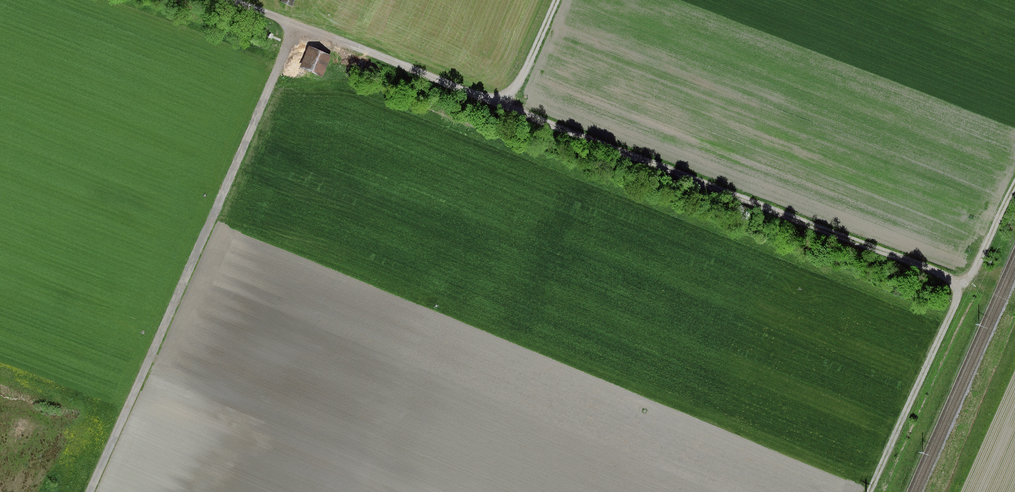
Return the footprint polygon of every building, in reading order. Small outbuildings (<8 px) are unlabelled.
[(336,57),(313,48),(305,69),(328,78),(336,57)]
